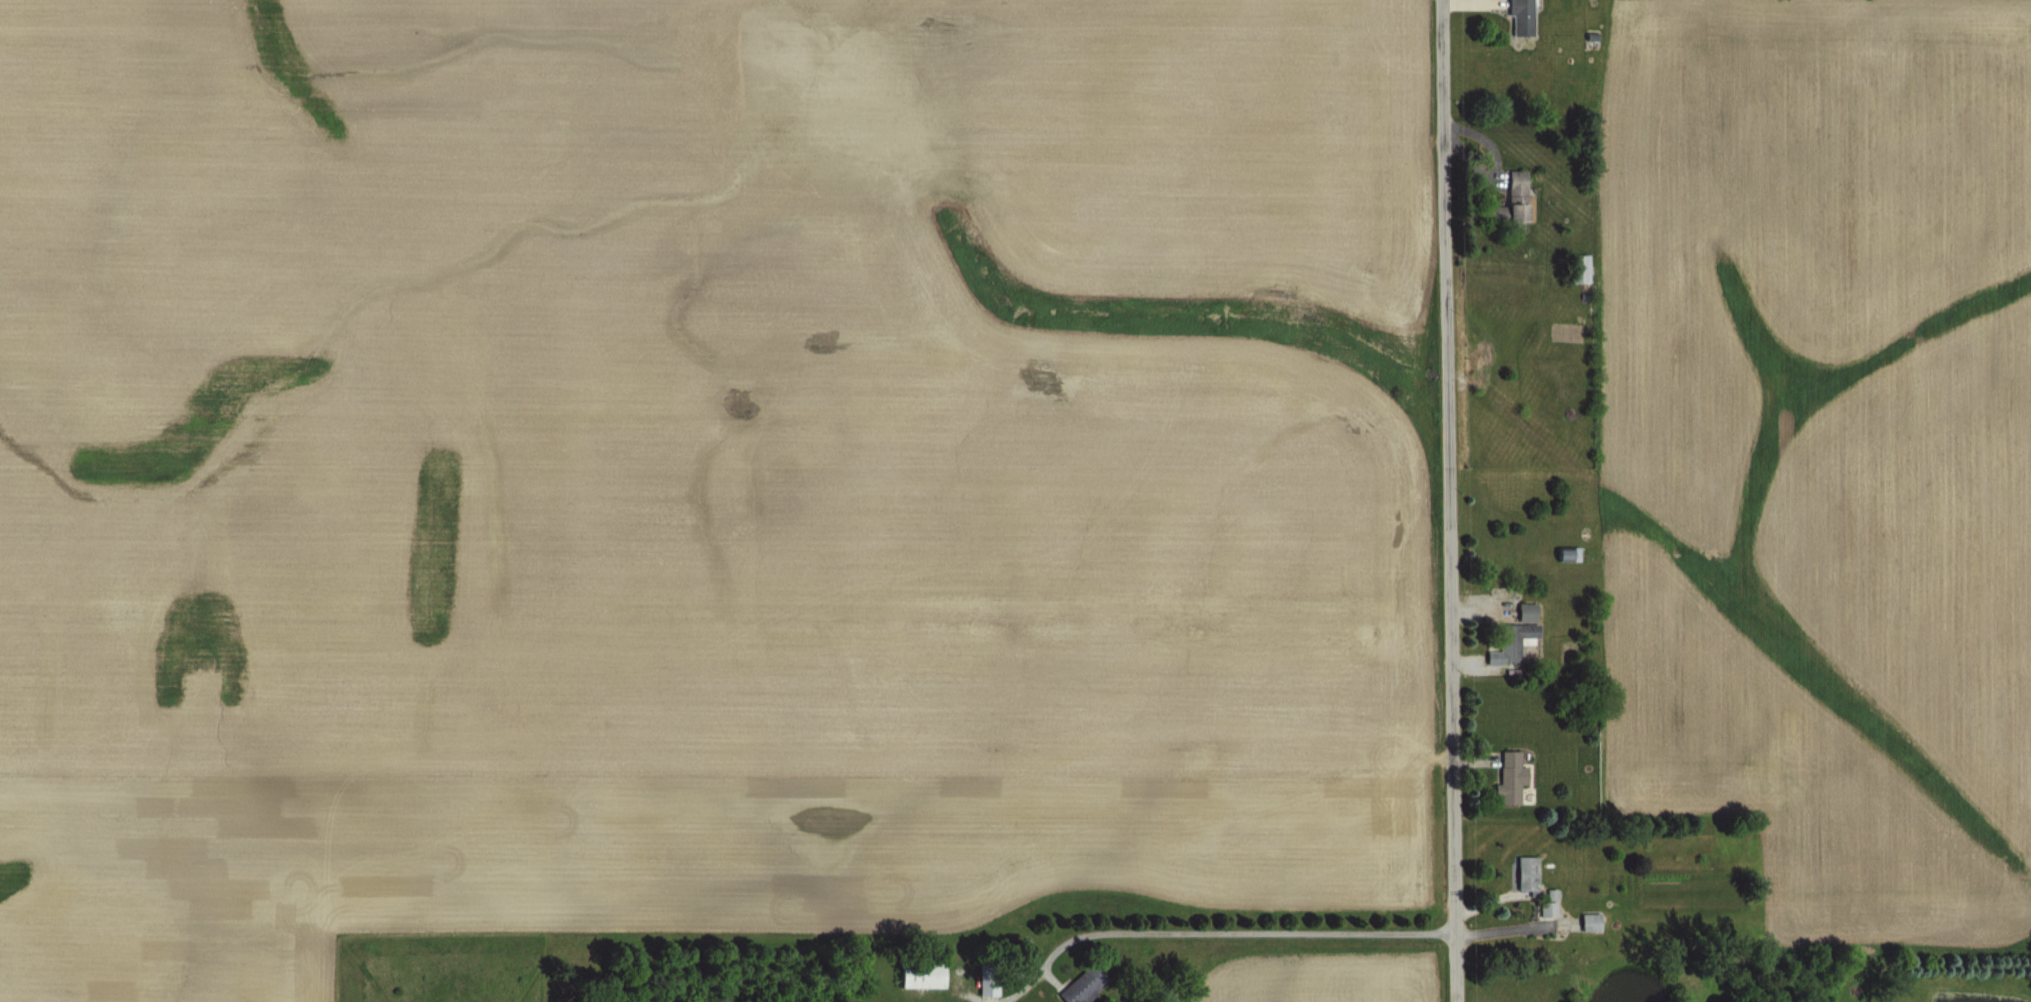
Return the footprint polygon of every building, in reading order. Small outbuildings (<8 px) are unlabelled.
[(1510,17),(1510,29),(1530,29),(1530,0),(1505,0),(1505,17),(1510,17)] [(1485,222),(1523,222),(1524,171),(1505,171),(1505,206),(1485,206),(1485,222)] [(1567,255),(1567,284),(1585,284),(1585,255),(1567,255)] [(1485,664),(1517,664),(1516,638),(1533,638),(1533,604),(1514,604),(1514,625),(1498,625),(1498,652),(1485,652),(1485,664)] [(1498,786),(1494,786),(1494,806),(1517,806),(1517,785),(1524,785),(1523,768),(1518,768),(1517,752),(1497,752),(1498,786)] [(1514,890),(1535,890),(1535,858),(1514,858),(1514,890)] [(942,962),(894,964),(894,989),(943,988),(942,962)] [(1088,962),(1053,995),(1059,1001),(1085,1001),(1106,982),(1088,962)]
